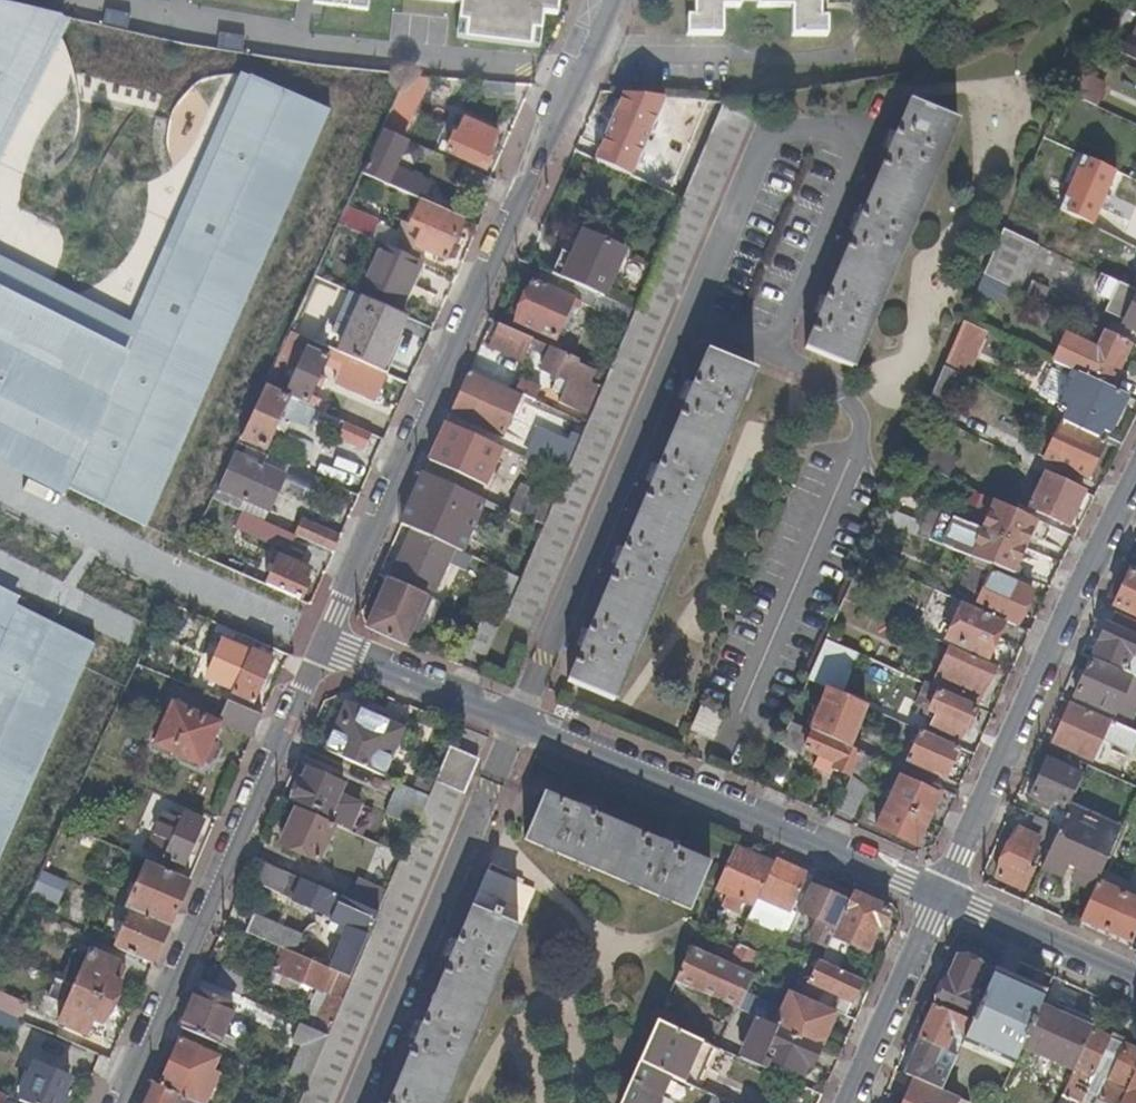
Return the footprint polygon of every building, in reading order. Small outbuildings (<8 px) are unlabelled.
[(461,2),(458,21),(464,22),(463,38),(530,45),(532,28),(538,29),(541,8),(542,0),(441,0),(461,2)] [(541,8),(553,9),(554,0),(542,0),(541,8)] [(687,7),(693,7),(693,24),(687,24),(687,38),(722,37),(722,12),(739,12),(739,7),(755,7),(755,12),(792,12),(792,35),(830,35),(830,14),(820,14),(820,0),(687,0),(687,7)] [(0,5),(0,160),(69,18),(0,5)] [(1123,50),(1135,57),(1135,23),(1123,50)] [(1064,91),(1094,105),(1104,86),(1074,72),(1064,91)] [(81,467),(70,491),(148,528),(335,117),(240,73),(130,323),(0,257),(0,425),(81,467)] [(410,77),(402,95),(417,102),(428,78),(410,77)] [(516,85),(485,82),(484,100),(515,101),(516,85)] [(662,327),(743,136),(759,97),(725,102),(699,167),(652,279),(585,438),(552,513),(508,619),(533,631),(533,632),(534,632),(592,495),(632,401),(662,327)] [(958,122),(912,101),(888,158),(808,348),(854,367),(934,176),(958,122)] [(408,121),(393,114),(386,131),(401,138),(408,121)] [(501,133),(468,118),(460,134),(457,133),(448,153),(488,170),(497,150),(493,149),(501,133)] [(401,138),(386,131),(366,174),(422,199),(424,201),(432,183),(396,167),(407,141),(401,138)] [(1059,210),(1091,225),(1117,170),(1085,155),(1059,210)] [(422,230),(415,246),(448,260),(466,219),(424,201),(422,199),(410,225),(422,230)] [(380,221),(349,208),(342,226),(372,239),(377,226),(380,221)] [(396,234),(377,226),(372,239),(384,245),(411,256),(415,246),(422,230),(410,225),(402,221),(396,234)] [(1019,290),(1040,245),(1005,229),(985,275),(1001,282),(1019,290)] [(566,254),(557,275),(587,288),(605,296),(637,311),(641,302),(610,288),(626,251),(586,233),(575,257),(566,254)] [(411,256),(384,245),(362,295),(400,312),(423,262),(411,256)] [(557,275),(541,268),(517,322),(557,339),(561,330),(566,332),(577,307),(579,308),(580,304),(631,326),(637,312),(586,290),(587,288),(557,275)] [(1103,274),(1095,293),(1113,302),(1108,312),(1128,321),(1126,326),(1135,331),(1135,290),(1103,274)] [(992,300),(1001,282),(985,275),(976,293),(992,300)] [(1026,294),(1044,302),(1050,290),(1032,282),(1026,294)] [(400,312),(362,295),(352,291),(337,325),(329,321),(318,344),(384,373),(409,316),(400,312)] [(993,332),(966,320),(947,365),(973,376),(993,332)] [(585,361),(500,324),(491,346),(524,361),(529,349),(547,357),(542,369),(560,377),(555,390),(565,395),(562,402),(581,410),(586,395),(596,399),(601,386),(592,382),(597,371),(583,365),(585,361)] [(305,337),(294,332),(289,342),(296,345),(301,347),(305,337)] [(1107,332),(1098,352),(1066,337),(1054,362),(1080,374),(1086,377),(1108,387),(1122,359),(1125,361),(1133,343),(1107,332)] [(296,345),(289,342),(283,357),(289,359),(296,345)] [(289,359),(283,357),(269,388),(280,393),(281,390),(310,403),(319,384),(324,386),(327,379),(322,377),(331,358),(310,349),(308,355),(305,362),(297,358),(288,378),(282,375),(289,359)] [(300,351),(297,358),(305,362),(308,355),(300,351)] [(757,371),(712,352),(684,417),(571,680),(617,699),(635,657),(665,585),(757,371)] [(971,378),(946,366),(926,412),(951,424),(971,378)] [(471,373),(453,413),(506,437),(523,395),(518,393),(471,373)] [(1086,377),(1080,374),(1061,411),(1067,415),(1064,422),(1098,438),(1102,430),(1110,434),(1129,397),(1108,387),(1086,377)] [(522,381),(518,393),(523,395),(538,402),(543,391),(522,381)] [(605,388),(601,386),(596,399),(586,395),(581,410),(593,415),(605,388)] [(268,387),(245,438),(269,449),(292,398),(280,393),(269,388),(268,387)] [(1025,422),(1040,430),(1046,418),(1031,411),(1025,422)] [(363,429),(324,412),(317,427),(373,452),(379,437),(367,431),(363,429)] [(370,419),(367,421),(363,429),(367,431),(379,437),(384,439),(389,427),(370,419)] [(1047,459),(1064,422),(1059,419),(1041,456),(1047,459)] [(1098,438),(1064,422),(1047,459),(1053,461),(1055,456),(1065,461),(1063,466),(1089,478),(1107,442),(1098,438)] [(504,448),(448,424),(432,462),(488,486),(504,448)] [(921,439),(911,460),(947,477),(957,455),(921,439)] [(546,445),(539,463),(568,475),(575,458),(546,445)] [(272,456),(251,446),(246,457),(239,454),(218,500),(246,513),(256,490),(263,493),(268,481),(262,478),(272,456)] [(1055,456),(1053,461),(1063,466),(1065,461),(1055,456)] [(1084,491),(1046,474),(1030,507),(1068,524),(1084,491)] [(426,475),(404,526),(414,530),(457,548),(464,551),(486,499),(426,475)] [(558,499),(525,484),(512,512),(546,526),(558,499)] [(1039,521),(990,498),(988,504),(994,507),(984,529),(1026,547),(1039,521)] [(880,520),(895,527),(900,517),(884,510),(880,520)] [(298,537),(248,514),(241,529),(292,553),(298,537)] [(959,518),(947,547),(1014,573),(1026,547),(984,529),(959,518)] [(344,537),(306,520),(298,537),(336,554),(344,537)] [(457,548),(414,530),(396,573),(438,591),(457,548)] [(313,569),(284,556),(271,586),(304,601),(313,581),(308,579),(313,569)] [(956,598),(964,602),(1004,620),(1017,625),(1033,589),(993,570),(973,561),(956,598)] [(1123,589),(1135,595),(1135,572),(1132,570),(1123,589)] [(525,577),(511,571),(502,592),(516,598),(525,577)] [(430,595),(392,579),(371,629),(408,645),(430,595)] [(1123,589),(1115,607),(1135,616),(1135,595),(1123,589)] [(1004,620),(964,602),(948,638),(988,656),(1004,620)] [(94,644),(15,607),(6,627),(0,624),(0,858),(94,644)] [(1115,613),(1110,625),(1106,624),(1099,641),(1100,641),(1093,657),(1132,675),(1135,677),(1135,654),(1133,652),(1135,645),(1135,622),(1115,613)] [(503,627),(486,620),(474,648),(491,656),(503,627)] [(242,636),(217,625),(211,639),(236,650),(242,636)] [(840,644),(827,639),(810,678),(822,684),(828,670),(829,669),(840,644)] [(996,666),(951,645),(935,681),(978,700),(985,684),(988,685),(996,666)] [(276,661),(255,651),(253,654),(250,662),(235,695),(257,704),(276,661)] [(250,662),(253,654),(248,652),(245,660),(250,662)] [(1132,675),(1093,657),(1075,696),(1114,713),(1132,675)] [(1114,713),(1131,721),(1135,711),(1135,677),(1132,675),(1114,713)] [(940,688),(926,682),(917,703),(921,706),(919,712),(934,720),(932,724),(960,737),(966,725),(969,727),(977,708),(939,690),(940,688)] [(867,704),(829,687),(811,728),(849,745),(867,704)] [(265,717),(217,696),(208,717),(177,704),(159,747),(205,767),(224,724),(256,738),(265,717)] [(1071,702),(1053,742),(1093,759),(1103,737),(1134,752),(1135,747),(1135,731),(1071,702)] [(349,706),(329,752),(385,776),(395,752),(408,758),(418,736),(349,706)] [(722,715),(703,707),(694,729),(712,737),(722,715)] [(811,728),(792,720),(781,744),(804,753),(806,747),(824,755),(821,761),(853,775),(853,774),(863,751),(849,745),(811,728)] [(960,746),(923,729),(909,760),(946,777),(960,746)] [(453,747),(435,791),(432,796),(419,826),(407,855),(383,913),(380,919),(355,978),(347,998),(345,1004),(340,1013),(331,1035),(311,1083),(302,1102),(336,1102),(375,1011),(481,759),(453,747)] [(874,756),(863,751),(853,774),(864,782),(874,756)] [(1080,773),(1049,758),(1032,794),(1043,799),(1048,801),(1064,808),(1080,773)] [(305,779),(297,799),(335,816),(348,785),(311,770),(307,780),(305,779)] [(864,782),(853,774),(853,775),(838,808),(856,816),(869,786),(864,782)] [(940,794),(901,777),(890,802),(930,819),(940,794)] [(432,796),(404,784),(391,815),(419,826),(432,796)] [(713,863),(551,794),(532,840),(692,909),(713,863)] [(930,819),(890,802),(879,827),(919,845),(930,819)] [(1121,829),(1070,806),(1042,866),(1094,888),(1097,881),(1121,829)] [(337,825),(300,808),(299,811),(295,810),(289,822),(293,824),(291,828),(292,829),(285,845),(322,861),(337,825)] [(183,821),(167,814),(151,852),(187,868),(207,823),(186,814),(183,821)] [(1040,837),(1019,827),(997,876),(1025,889),(1034,867),(1028,864),(1040,837)] [(775,862),(736,845),(717,889),(756,906),(775,862)] [(407,855),(388,846),(370,888),(361,884),(354,900),(383,913),(407,855)] [(809,872),(777,858),(775,862),(756,906),(747,926),(755,929),(769,899),(793,909),(809,872)] [(193,880),(149,861),(129,908),(134,911),(118,948),(156,965),(193,880)] [(339,894),(271,865),(265,879),(287,888),(285,893),(298,899),(297,900),(330,915),(339,894)] [(57,905),(68,881),(42,869),(31,893),(57,905)] [(491,870),(467,926),(393,1102),(447,1102),(519,932),(537,890),(491,870)] [(852,894),(814,878),(813,880),(839,891),(837,896),(849,901),(852,894)] [(813,880),(801,909),(821,918),(812,937),(829,945),(834,934),(849,901),(837,896),(839,891),(813,880)] [(1097,881),(1094,888),(1080,919),(1132,942),(1135,932),(1135,898),(1097,881)] [(891,907),(854,891),(852,894),(849,901),(834,934),(868,949),(879,924),(883,925),(891,907)] [(344,896),(339,894),(330,915),(336,917),(342,903),(344,896)] [(336,917),(335,920),(353,927),(335,969),(343,973),(355,978),(380,919),(342,903),(336,917)] [(58,922),(30,909),(24,923),(52,935),(58,922)] [(305,936),(257,915),(250,932),(287,948),(298,953),(305,936)] [(794,923),(796,918),(789,915),(787,920),(794,923)] [(730,963),(736,950),(718,941),(715,950),(708,947),(706,952),(730,963)] [(760,953),(739,944),(736,950),(730,963),(752,972),(760,953)] [(706,952),(692,946),(677,980),(741,1008),(746,997),(756,974),(752,972),(730,963),(706,952)] [(298,953),(287,948),(277,970),(326,991),(335,969),(298,953)] [(96,950),(80,987),(114,1002),(123,982),(114,978),(121,962),(96,950)] [(973,1021),(986,992),(976,988),(985,967),(958,955),(937,1004),(973,1021)] [(862,978),(820,959),(811,980),(810,980),(807,986),(813,989),(815,983),(827,988),(821,1002),(838,1009),(847,1013),(862,978)] [(225,970),(219,986),(244,996),(250,981),(225,970)] [(355,978),(343,973),(335,993),(347,998),(355,978)] [(1045,995),(994,973),(986,992),(973,1021),(966,1035),(965,1037),(1016,1059),(1022,1046),(1040,1006),(1045,995)] [(114,1002),(80,987),(59,1035),(85,1046),(97,1019),(105,1022),(114,1002)] [(757,1002),(746,997),(741,1008),(763,1018),(780,1025),(823,1044),(838,1009),(821,1002),(794,990),(786,1008),(763,998),(757,1002)] [(220,999),(201,991),(185,1028),(237,1051),(242,1040),(226,1033),(231,1023),(213,1016),(220,999)] [(347,998),(335,993),(328,1008),(340,1013),(345,1004),(347,998)] [(973,1021),(937,1004),(921,1039),(942,1048),(946,1050),(953,1034),(960,1032),(966,1035),(973,1021)] [(1091,1028),(1040,1006),(1022,1046),(1073,1069),(1091,1028)] [(18,1038),(26,1020),(0,1009),(0,1030),(18,1038)] [(780,1025),(763,1018),(749,1047),(767,1054),(780,1025)] [(331,1035),(303,1022),(295,1040),(306,1045),(293,1075),(311,1083),(331,1035)] [(721,1049),(659,1022),(641,1062),(671,1075),(697,1086),(703,1071),(710,1074),(721,1049)] [(823,1044),(780,1025),(767,1054),(766,1056),(804,1072),(809,1061),(814,1064),(823,1044)] [(1118,1040),(1091,1028),(1073,1069),(1074,1069),(1063,1094),(1080,1102),(1085,1091),(1093,1094),(1118,1040)] [(942,1048),(921,1039),(907,1074),(916,1078),(941,1089),(949,1072),(934,1065),(942,1048)] [(1118,1040),(1093,1094),(1111,1102),(1119,1102),(1135,1067),(1135,1048),(1118,1040)] [(184,1041),(164,1087),(180,1094),(202,1102),(223,1102),(233,1077),(216,1071),(222,1058),(202,1050),(202,1048),(184,1041)] [(946,1050),(942,1048),(934,1065),(949,1072),(957,1055),(946,1050)] [(641,1062),(623,1102),(656,1102),(659,1095),(662,1096),(671,1075),(641,1062)] [(39,1063),(22,1100),(29,1102),(70,1102),(72,1098),(65,1095),(73,1077),(39,1063)] [(1119,1102),(1135,1102),(1135,1067),(1119,1102)] [(916,1078),(905,1101),(910,1102),(956,1102),(959,1097),(941,1089),(916,1078)] [(158,1084),(150,1102),(176,1102),(180,1094),(164,1087),(158,1084)] [(11,1096),(0,1091),(0,1102),(8,1102),(11,1096)]
